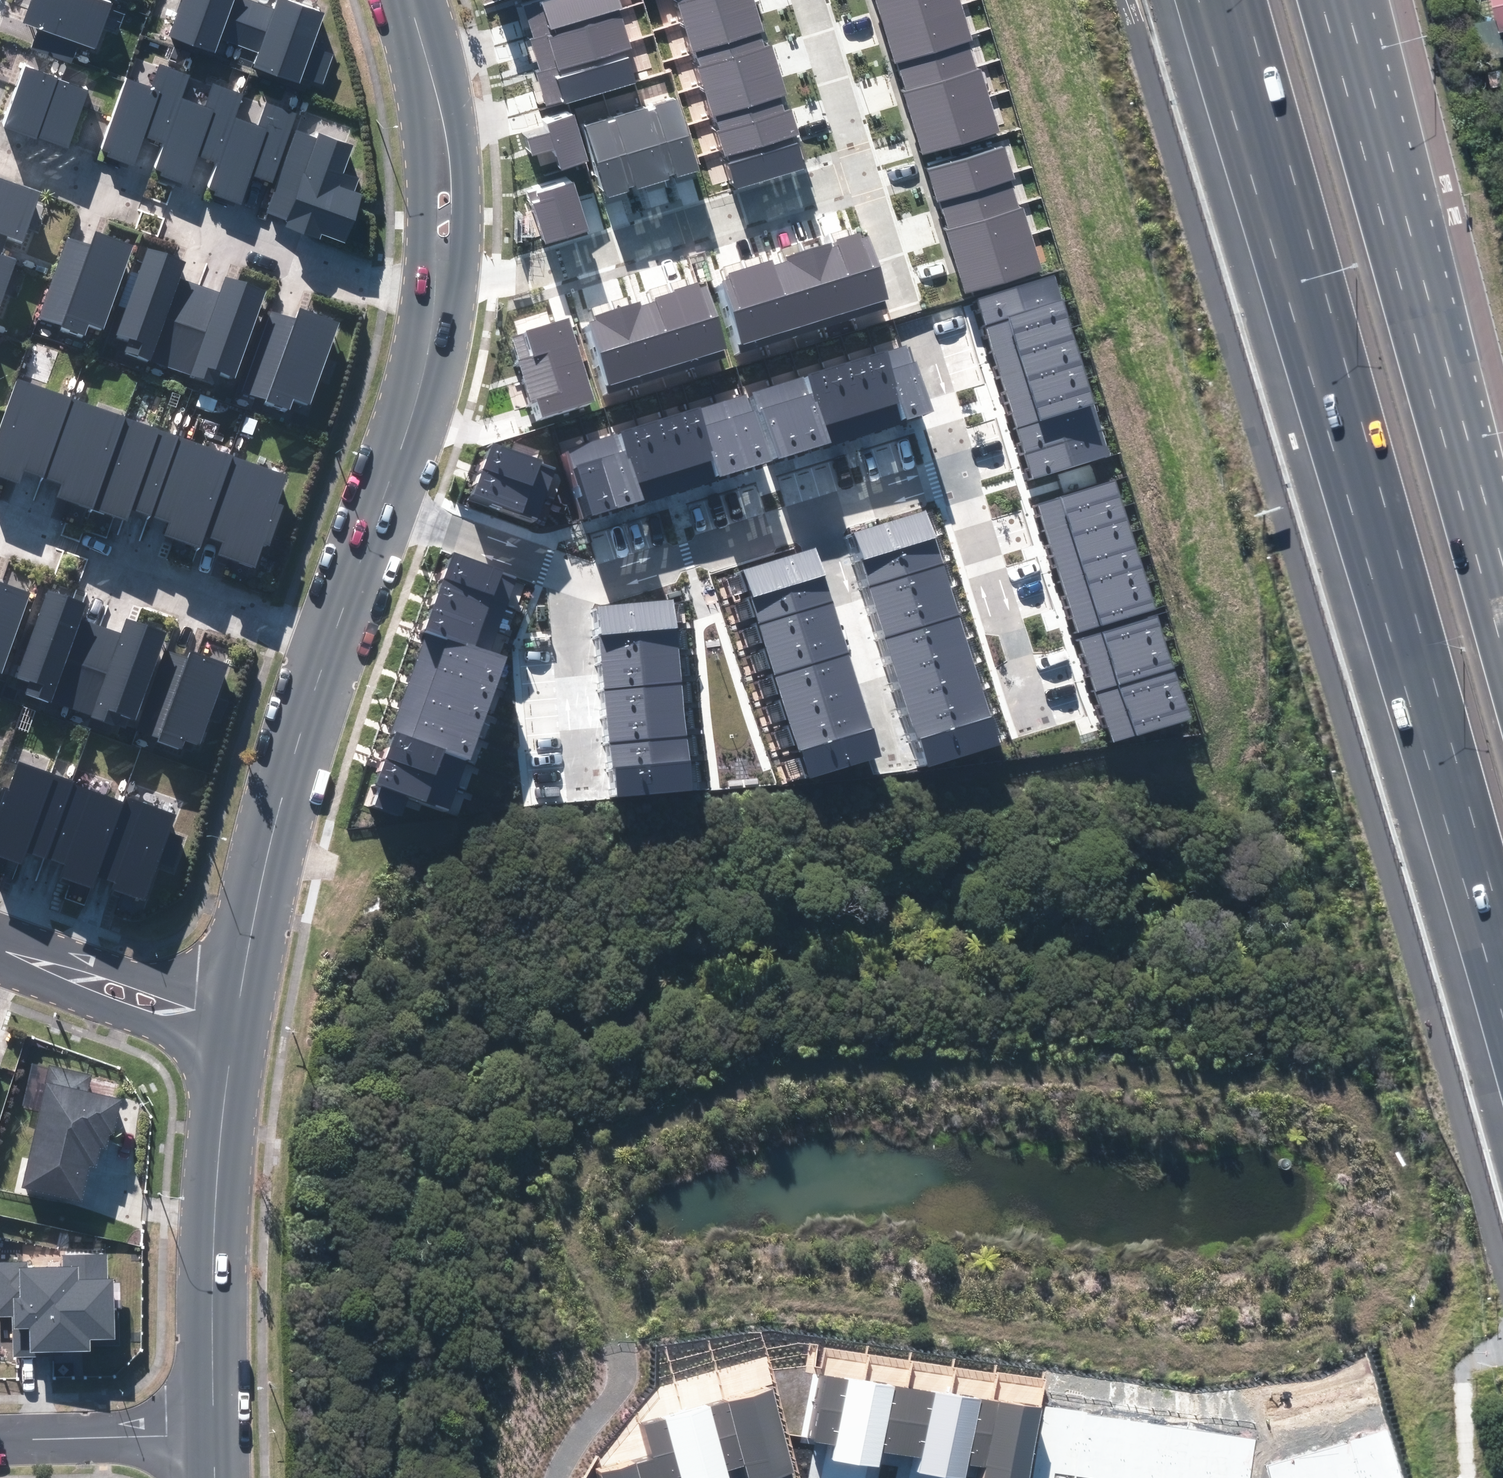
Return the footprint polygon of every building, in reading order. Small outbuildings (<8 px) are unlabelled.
[(73,61),(78,46),(93,51),(111,0),(30,0),(22,22),(39,28),(32,47),(73,61)] [(254,1),(250,0),(180,0),(168,37),(215,53),(220,38),(239,46),(254,1)] [(239,46),(258,52),(254,66),(300,81),(301,77),(323,84),(334,54),(314,47),(325,12),(289,0),(277,0),(274,8),(254,1),(239,46)] [(620,0),(545,0),(524,6),(534,39),(623,14),(620,0)] [(753,0),(675,0),(682,24),(754,1),(753,0)] [(884,28),(962,4),(960,0),(875,0),(884,28)] [(763,32),(754,1),(682,24),(692,55),(763,32)] [(962,4),(884,28),(895,63),(898,63),(968,41),(972,40),(962,4)] [(632,45),(623,14),(534,39),(532,39),(541,70),(632,45)] [(774,63),(763,32),(692,55),(702,85),(774,63)] [(907,92),(977,70),(968,41),(898,63),(907,92)] [(641,78),(632,45),(541,70),(537,72),(547,105),(641,78)] [(783,93),(774,63),(702,85),(712,116),(783,93)] [(152,87),(126,78),(99,151),(107,154),(106,157),(131,166),(142,137),(164,145),(182,96),(190,75),(160,64),(152,87)] [(58,80),(59,78),(24,66),(2,126),(37,139),(37,137),(58,80)] [(907,92),(903,92),(912,122),(990,98),(981,69),(977,70),(907,92)] [(88,91),(58,80),(37,137),(68,148),(88,91)] [(204,105),(182,96),(164,145),(154,169),(162,171),(160,176),(188,186),(199,157),(218,164),(236,115),(244,94),(213,82),(204,105)] [(794,128),(783,93),(712,116),(723,151),(794,128)] [(656,110),(648,112),(668,177),(675,174),(677,179),(700,172),(676,97),(654,104),(656,110)] [(990,98),(912,122),(922,155),(1000,131),(990,98)] [(257,123),(236,115),(218,164),(209,189),(217,192),(216,195),(241,204),(252,175),(272,183),(298,112),(265,100),(257,123)] [(648,112),(645,107),(614,116),(635,185),(636,190),(669,180),(668,177),(648,112)] [(589,161),(573,109),(542,119),(544,128),(524,135),(531,157),(553,150),(560,171),(589,161)] [(635,185),(614,116),(581,125),(604,200),(630,192),(628,187),(635,185)] [(794,128),(723,151),(735,189),(807,167),(794,128)] [(314,137),(296,131),(266,214),(285,221),(283,226),(320,239),(322,234),(345,242),(362,195),(353,192),(358,179),(342,174),(353,145),(316,131),(314,137)] [(1006,146),(928,170),(938,202),(939,201),(1011,179),(1016,178),(1006,146)] [(588,231),(570,176),(528,189),(546,245),(588,231)] [(2,255),(7,240),(22,245),(40,193),(0,179),(0,254),(2,255)] [(948,231),(1020,209),(1011,179),(939,201),(948,231)] [(948,231),(946,232),(955,261),(1032,237),(1023,208),(1020,209),(948,231)] [(104,333),(134,244),(96,231),(91,244),(68,236),(40,319),(62,326),(60,332),(83,339),(88,327),(104,333)] [(837,244),(832,246),(854,318),(886,308),(884,299),(887,299),(868,234),(862,236),(861,232),(836,239),(837,244)] [(1032,237),(955,261),(965,294),(1042,271),(1032,237)] [(832,243),(804,252),(826,326),(854,318),(832,246),(832,243)] [(171,369),(200,286),(180,278),(186,262),(147,248),(116,339),(128,343),(125,354),(171,369)] [(787,261),(774,265),(796,335),(826,326),(804,252),(786,257),(787,261)] [(16,260),(2,255),(0,254),(0,305),(16,260)] [(744,268),(768,344),(796,335),(774,265),(772,259),(744,268)] [(717,283),(738,353),(768,344),(744,268),(726,273),(728,280),(717,283)] [(976,298),(984,324),(1062,301),(1055,275),(976,298)] [(220,293),(200,286),(171,369),(189,375),(189,377),(214,386),(218,374),(233,380),(264,291),(226,278),(220,293)] [(674,292),(697,367),(728,358),(706,285),(700,287),(698,282),(673,290),(674,292)] [(656,302),(642,306),(663,377),(697,367),(674,292),(654,298),(656,302)] [(984,324),(992,351),(1072,328),(1064,300),(1062,301),(984,324)] [(641,302),(610,311),(633,386),(663,377),(642,306),(641,302)] [(310,405),(339,321),(301,308),(297,319),(271,310),(243,390),(265,398),(263,404),(290,414),(295,400),(310,405)] [(605,394),(633,386),(610,311),(595,316),(596,321),(584,324),(605,394)] [(524,380),(582,361),(569,318),(511,336),(524,380)] [(992,351),(1000,377),(1079,353),(1072,328),(992,351)] [(907,345),(878,353),(901,422),(932,410),(916,362),(913,363),(907,345)] [(878,353),(851,362),(873,431),(901,422),(878,353)] [(1000,377),(1008,402),(1087,379),(1079,353),(1000,377)] [(595,401),(582,361),(524,380),(537,419),(595,401)] [(851,362),(824,370),(847,439),(873,431),(851,362)] [(824,370),(800,378),(821,447),(847,439),(824,370)] [(46,478),(74,399),(18,378),(0,429),(0,476),(20,483),(24,471),(46,478)] [(800,378),(771,388),(792,455),(821,447),(800,378)] [(1008,402),(1015,428),(1095,404),(1087,379),(1008,402)] [(752,396),(747,398),(767,463),(792,455),(771,388),(752,394),(752,396)] [(745,394),(717,403),(739,472),(767,463),(747,398),(745,394)] [(74,399),(46,478),(62,484),(57,496),(94,509),(127,418),(74,399)] [(717,403),(691,411),(713,480),(739,472),(717,403)] [(1015,428),(1023,453),(1102,430),(1095,404),(1015,428)] [(691,411),(663,420),(685,489),(713,480),(691,411)] [(180,438),(127,418),(94,509),(127,520),(131,511),(151,518),(180,438)] [(663,420),(636,428),(659,497),(685,489),(663,420)] [(636,428),(612,436),(634,505),(659,497),(636,428)] [(1023,453),(1031,480),(1110,456),(1102,430),(1023,453)] [(612,436),(588,444),(610,513),(634,505),(612,436)] [(229,456),(180,438),(151,518),(169,523),(165,535),(197,547),(201,537),(229,456)] [(492,443),(483,468),(554,493),(561,472),(541,465),(543,460),(492,443)] [(588,444),(560,453),(583,522),(610,513),(588,444)] [(286,476),(229,456),(201,537),(221,544),(216,555),(255,569),(263,544),(269,546),(283,506),(276,504),(286,476)] [(554,493),(483,468),(471,500),(544,526),(554,493)] [(1116,480),(1038,505),(1047,531),(1124,507),(1116,480)] [(1124,507),(1047,531),(1055,557),(1132,533),(1124,507)] [(854,560),(935,535),(927,510),(847,535),(854,560)] [(1132,533),(1055,557),(1063,583),(1141,559),(1132,533)] [(943,562),(935,535),(854,560),(863,587),(943,562)] [(742,570),(749,592),(822,570),(815,547),(742,570)] [(454,553),(443,582),(508,605),(517,579),(503,574),(504,570),(454,553)] [(1141,559),(1063,583),(1071,607),(1148,583),(1141,559)] [(951,588),(943,562),(863,587),(871,613),(951,588)] [(749,592),(756,616),(829,594),(822,570),(749,592)] [(31,592),(0,581),(0,672),(2,673),(31,592)] [(434,609),(500,631),(508,605),(443,582),(434,609)] [(1148,583),(1071,607),(1078,632),(1156,607),(1148,583)] [(959,615),(951,588),(871,613),(879,640),(959,615)] [(74,709),(103,629),(80,620),(86,604),(48,591),(18,676),(31,681),(26,694),(51,702),(74,709)] [(756,616),(764,643),(837,619),(829,594),(756,616)] [(596,636),(677,628),(674,599),(593,608),(596,636)] [(425,633),(492,655),(500,631),(434,609),(425,633)] [(966,636),(959,615),(879,640),(886,661),(966,636)] [(1158,615),(1081,640),(1088,664),(1165,639),(1158,615)] [(122,635),(103,629),(74,709),(92,715),(91,717),(118,727),(122,716),(135,721),(167,633),(127,619),(122,635)] [(764,643),(773,669),(845,645),(837,619),(764,643)] [(598,662),(679,654),(677,628),(596,636),(598,662)] [(414,663),(494,690),(504,659),(492,655),(425,633),(414,663)] [(975,664),(966,636),(886,661),(895,688),(975,664)] [(1165,639),(1088,664),(1097,692),(1175,667),(1165,639)] [(773,669),(781,695),(854,671),(845,645),(773,669)] [(188,660),(167,653),(141,731),(160,737),(158,743),(182,751),(185,742),(202,747),(229,665),(190,652),(188,660)] [(601,689),(682,681),(679,654),(598,662),(601,689)] [(406,688),(485,714),(494,690),(414,663),(406,688)] [(982,688),(975,664),(895,688),(902,713),(982,688)] [(1175,667),(1097,692),(1105,716),(1183,692),(1175,667)] [(781,695),(790,721),(863,698),(854,671),(781,695)] [(603,715),(684,707),(682,681),(601,689),(603,715)] [(400,710),(477,737),(485,714),(406,688),(400,710)] [(991,715),(982,688),(902,713),(911,740),(991,715)] [(1183,692),(1105,716),(1113,742),(1191,718),(1183,692)] [(800,753),(873,730),(863,698),(790,721),(800,753)] [(606,743),(687,735),(684,707),(603,715),(606,743)] [(392,734),(468,761),(477,737),(400,710),(392,734)] [(1000,743),(991,715),(911,740),(919,768),(1000,743)] [(800,753),(808,779),(881,756),(873,730),(800,753)] [(382,762),(458,789),(468,761),(392,734),(382,762)] [(609,768),(690,760),(687,735),(606,743),(609,768)] [(611,798),(693,791),(690,760),(609,768),(611,798)] [(73,781),(19,762),(9,790),(4,788),(0,800),(0,856),(23,864),(28,852),(44,857),(73,781)] [(449,812),(458,789),(382,762),(368,805),(401,816),(407,797),(449,812)] [(94,891),(99,876),(127,800),(73,781),(44,857),(65,865),(60,879),(94,891)] [(175,815),(127,799),(127,800),(99,876),(115,882),(112,889),(145,901),(159,862),(174,867),(184,837),(169,832),(175,815)] [(93,1074),(52,1065),(47,1085),(48,1085),(26,1185),(86,1198),(94,1162),(99,1163),(104,1143),(109,1144),(112,1130),(116,1131),(124,1096),(90,1088),(93,1074)] [(0,1262),(0,1316),(16,1316),(16,1329),(33,1329),(33,1349),(95,1349),(95,1337),(122,1337),(122,1277),(110,1277),(110,1252),(66,1252),(66,1266),(45,1266),(45,1246),(25,1246),(24,1263),(0,1262)] [(850,1463),(864,1379),(819,1371),(807,1440),(835,1445),(833,1460),(850,1463)] [(908,1386),(864,1379),(850,1463),(880,1468),(883,1452),(896,1454),(908,1386)] [(728,1398),(747,1466),(750,1477),(771,1477),(794,1472),(771,1386),(728,1398)] [(951,1393),(908,1386),(896,1454),(915,1458),(913,1472),(937,1476),(951,1393)] [(951,1393),(937,1476),(950,1477),(967,1477),(969,1464),(984,1467),(995,1400),(951,1393)] [(728,1398),(683,1410),(701,1477),(731,1477),(729,1471),(747,1466),(728,1398)] [(995,1400),(984,1467),(983,1477),(1030,1477),(1042,1408),(995,1400)] [(1088,1413),(1045,1406),(1034,1477),(1055,1477),(1056,1473),(1078,1476),(1088,1413)] [(683,1410),(640,1421),(649,1455),(655,1477),(701,1477),(683,1410)] [(1088,1413),(1078,1476),(1089,1477),(1121,1477),(1130,1420),(1088,1413)] [(1171,1426),(1130,1420),(1121,1477),(1163,1477),(1171,1426)] [(1171,1426),(1163,1477),(1209,1477),(1216,1433),(1171,1426)] [(1360,1477),(1403,1477),(1389,1428),(1349,1440),(1360,1477)] [(1257,1440),(1216,1433),(1209,1477),(1251,1477),(1257,1440)] [(1349,1440),(1309,1452),(1317,1477),(1360,1477),(1349,1440)] [(1309,1452),(1266,1465),(1270,1477),(1317,1477),(1309,1452)] [(649,1455),(598,1469),(600,1477),(655,1477),(649,1455)]
